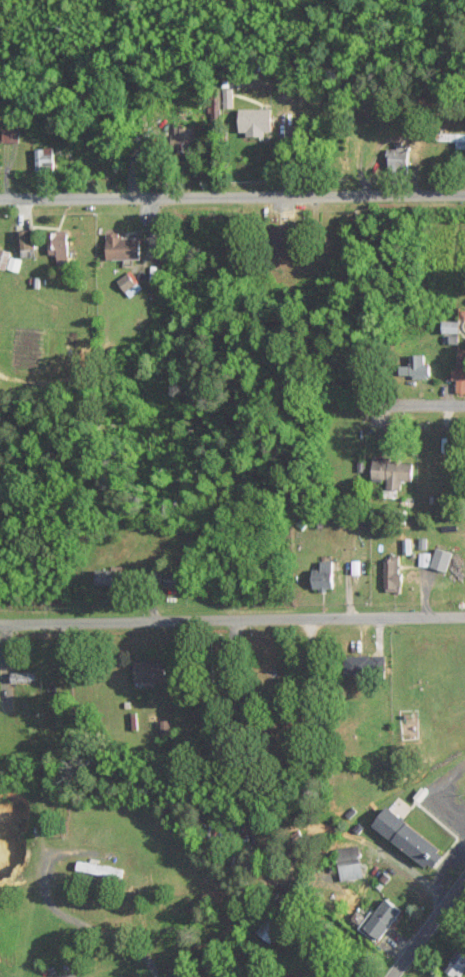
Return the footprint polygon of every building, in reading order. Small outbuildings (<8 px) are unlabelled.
[(273,133),(273,107),(240,108),(240,134),(273,133)] [(198,139),(198,126),(175,127),(175,140),(198,139)] [(18,128),(3,128),(3,141),(18,141),(18,128)] [(464,148),(464,132),(444,132),(444,141),(455,141),(455,148),(464,148)] [(386,147),(388,165),(407,163),(405,144),(386,147)] [(36,172),(54,171),(53,146),(36,147),(36,172)] [(292,227),(279,227),(279,255),(292,255),(292,227)] [(20,249),(34,247),(31,228),(17,230),(20,249)] [(50,254),(69,253),(68,232),(49,233),(50,254)] [(142,258),(142,234),(108,235),(108,258),(142,258)] [(0,247),(0,267),(19,271),(22,258),(11,256),(12,250),(0,247)] [(118,279),(128,297),(143,288),(132,270),(118,279)] [(442,333),(458,333),(459,320),(443,320),(442,333)] [(456,379),(456,391),(464,392),(464,348),(457,348),(457,368),(452,368),(451,379),(456,379)] [(423,353),(409,354),(409,364),(400,364),(400,375),(411,374),(411,379),(429,378),(429,363),(424,363),(423,353)] [(387,478),(386,489),(401,489),(402,479),(413,480),(414,462),(389,460),(390,456),(373,455),(372,478),(387,478)] [(433,563),(449,568),(453,551),(437,547),(433,563)] [(385,586),(397,586),(397,559),(385,559),(385,586)] [(321,568),(314,568),(314,589),(335,588),(335,560),(321,560),(321,568)] [(123,569),(97,568),(96,584),(123,585),(123,569)] [(387,654),(349,656),(349,675),(387,673),(387,654)] [(135,681),(166,682),(167,658),(136,657),(135,681)] [(161,722),(161,735),(170,735),(170,722),(161,722)] [(210,748),(217,748),(217,726),(209,726),(210,748)] [(387,807),(374,824),(433,870),(446,852),(387,807)] [(340,880),(363,878),(360,846),(337,848),(340,880)] [(75,870),(122,877),(124,867),(77,861),(75,870)] [(402,909),(386,897),(375,912),(372,909),(358,928),(378,942),(402,909)] [(269,943),(281,928),(267,916),(255,931),(269,943)] [(464,970),(464,955),(456,949),(445,969),(458,976),(460,976),(464,970)]
